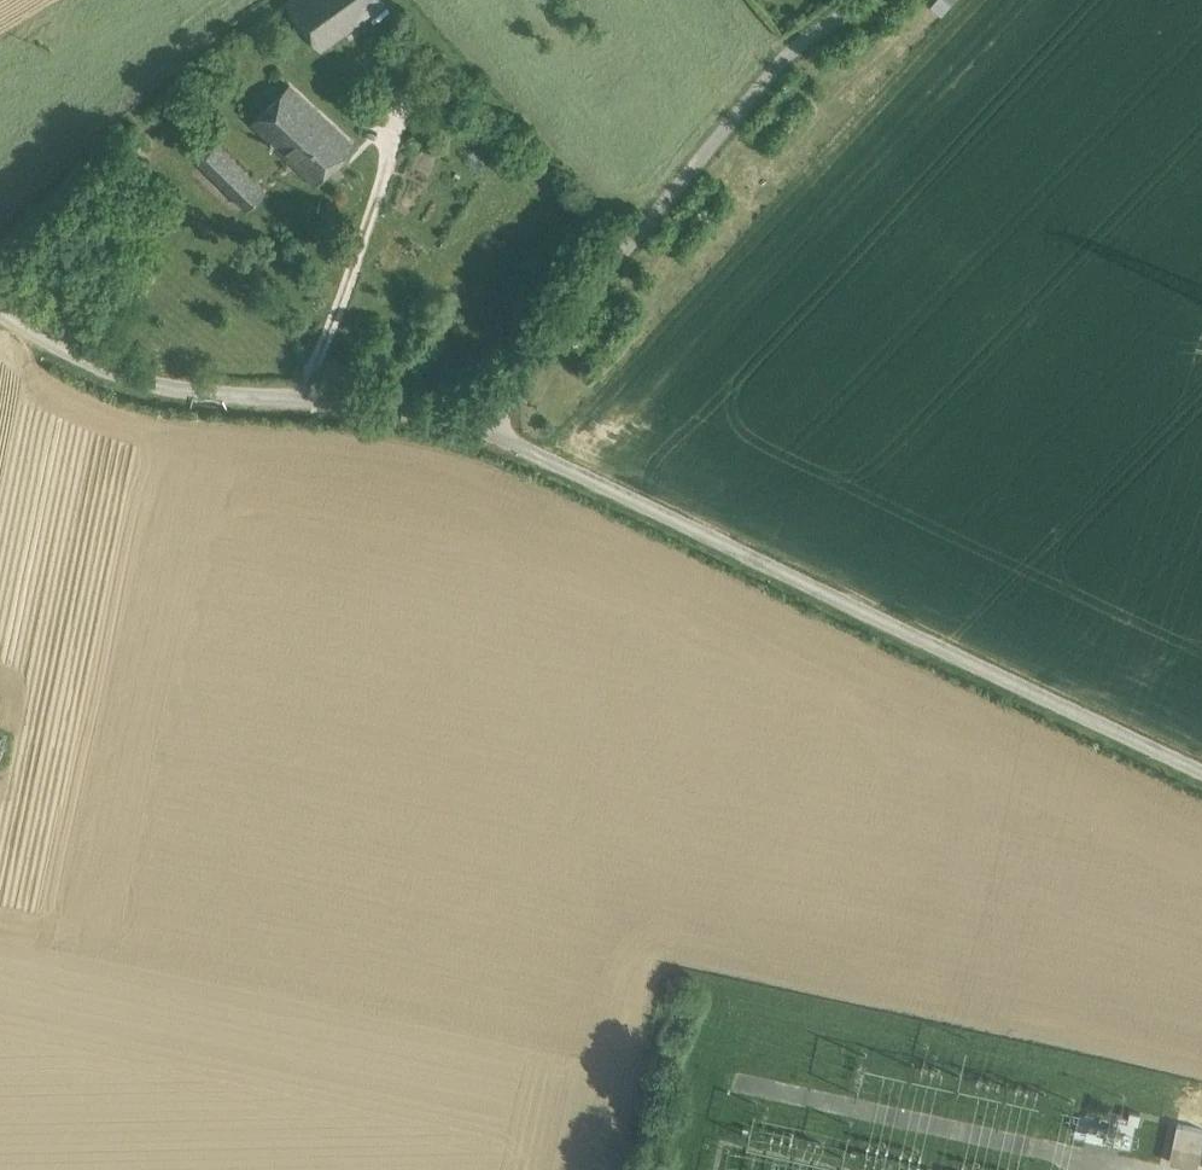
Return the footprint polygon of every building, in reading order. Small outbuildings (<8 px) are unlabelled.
[(286,7),(321,54),(386,6),(382,0),(295,0),(286,7)] [(356,142),(298,85),(258,125),(316,183),(356,142)] [(266,187),(220,140),(202,158),(247,205),(266,187)] [(1177,1123),(1169,1161),(1198,1167),(1201,1147),(1201,1129),(1177,1123)]
